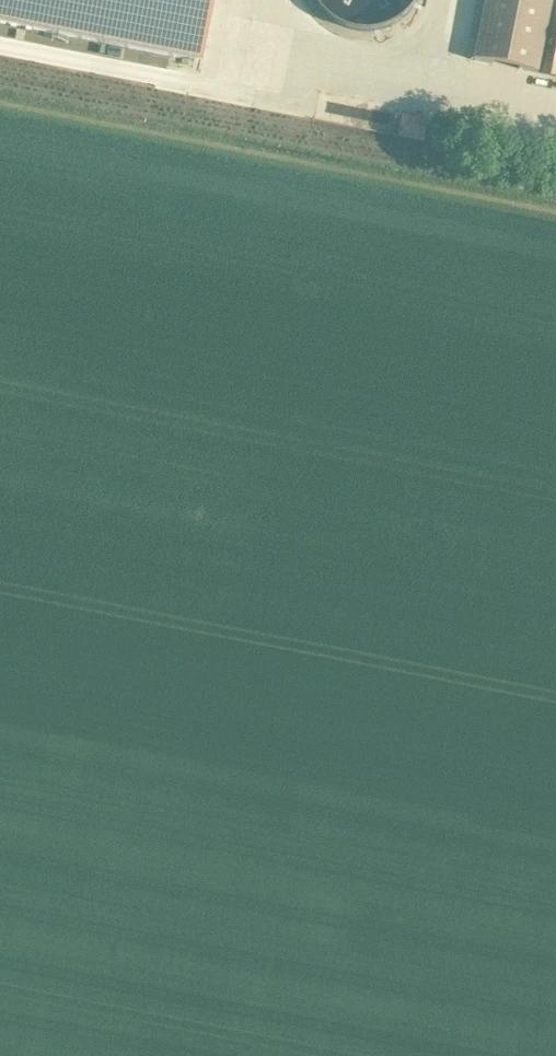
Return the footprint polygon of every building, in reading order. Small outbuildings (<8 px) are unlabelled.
[(197,60),(208,0),(0,0),(0,21),(197,60)] [(390,0),(304,0),(387,16),(390,0)] [(473,59),(538,72),(552,0),(485,0),(473,59)] [(428,119),(401,114),(397,135),(423,140),(428,119)]
